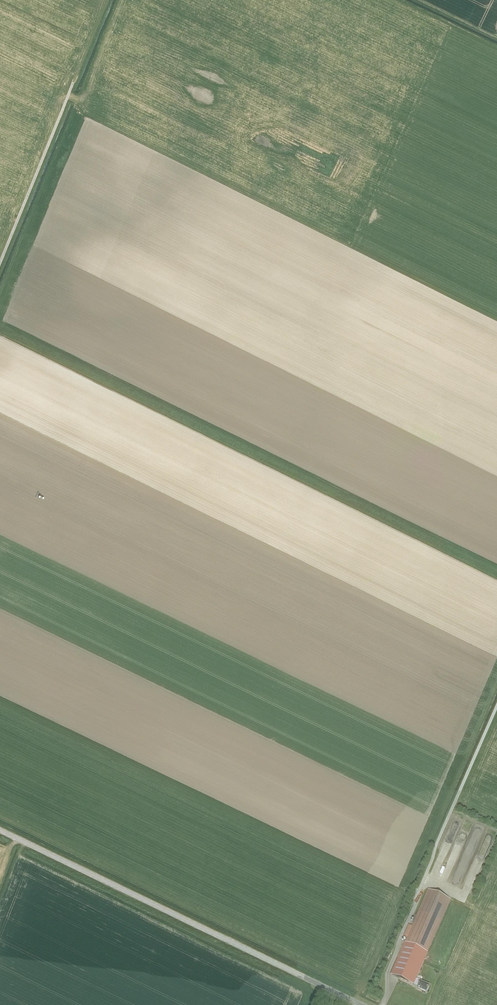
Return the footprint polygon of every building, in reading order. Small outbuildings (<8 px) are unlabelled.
[(451,900),(429,890),(428,889),(412,926),(409,925),(403,937),(407,938),(405,942),(391,975),(414,985),(414,984),(418,986),(418,988),(426,992),(429,985),(421,981),(421,980),(416,978),(427,952),(428,952),(442,920),(451,900)]
